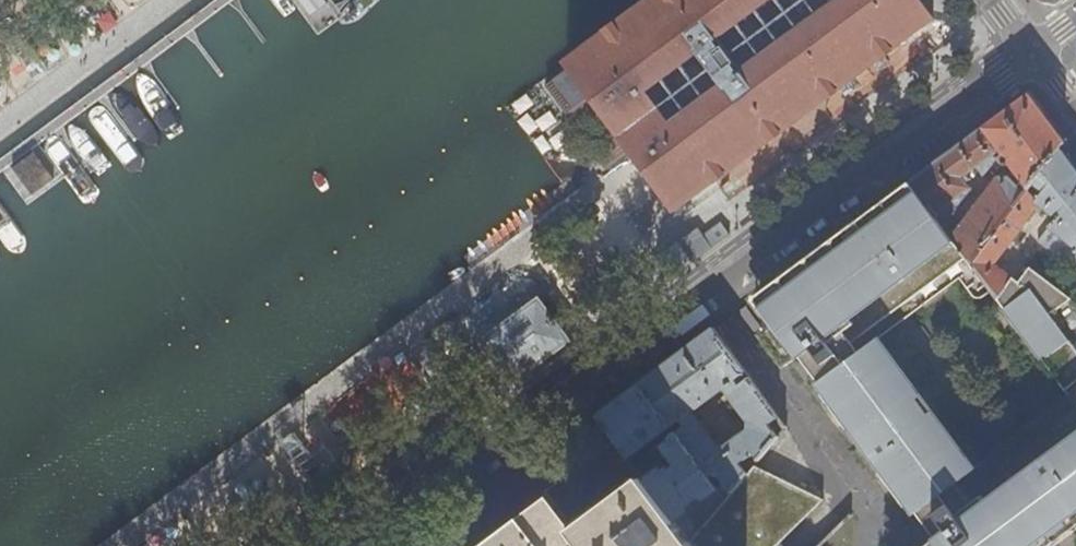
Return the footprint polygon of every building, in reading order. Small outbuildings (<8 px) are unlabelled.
[(311,15),(328,3),(326,0),(300,0),(311,15)] [(567,62),(533,87),(536,91),(540,96),(557,118),(569,110),(655,220),(890,48),(933,17),(920,0),(651,0),(567,62)] [(973,265),(1059,147),(1064,140),(1041,110),(1029,94),(1007,110),(971,136),(911,181),(914,185),(941,221),(976,195),(967,183),(972,179),(968,174),(977,168),(983,176),(998,165),(992,156),(1000,150),(1004,155),(999,158),(1002,163),(1007,159),(1025,182),(1017,189),(1009,179),(999,179),(953,238),(973,265)] [(1011,276),(996,264),(1039,203),(1056,216),(1036,241),(1067,267),(1068,266),(1075,273),(1075,170),(1059,147),(973,265),(993,292),(996,298),(1009,281),(1008,280),(1011,276)] [(760,298),(750,305),(767,328),(757,335),(782,367),(799,354),(818,380),(817,381),(824,390),(821,392),(847,427),(849,425),(856,434),(863,430),(870,439),(868,442),(867,444),(867,447),(869,450),(872,452),(876,452),(878,452),(881,455),(879,456),(875,459),(882,468),(879,470),(887,480),(903,501),(905,500),(932,535),(920,543),(917,540),(908,545),(1048,545),(1075,525),(1075,300),(1054,282),(1065,270),(1034,246),(1023,258),(1024,259),(1011,276),(1012,277),(1009,281),(996,298),(1067,393),(1037,415),(973,463),(881,340),(961,280),(974,297),(976,298),(978,299),(981,299),(984,299),(993,292),(973,265),(953,238),(941,221),(914,185),(851,231),(760,298)] [(700,256),(730,234),(721,224),(702,238),(696,230),(679,243),(678,242),(658,256),(673,276),(700,256)] [(487,337),(518,378),(547,357),(569,341),(539,299),(487,337)] [(676,434),(706,473),(710,470),(712,472),(720,475),(732,491),(749,472),(742,463),(745,460),(747,462),(751,457),(749,454),(752,450),(759,459),(778,436),(770,424),(778,417),(750,379),(740,386),(735,379),(745,373),(713,328),(676,355),(638,383),(671,427),(680,421),(685,427),(676,434)] [(671,427),(638,383),(625,393),(596,414),(616,440),(630,458),(671,427)] [(706,473),(676,434),(660,446),(674,464),(669,469),(666,466),(662,469),(659,466),(645,477),(693,538),(700,530),(687,512),(687,505),(701,495),(708,498),(719,490),(706,473)] [(824,497),(755,464),(749,472),(732,491),(700,530),(693,538),(645,477),(630,458),(616,440),(577,469),(473,545),(775,545),(824,497)]
